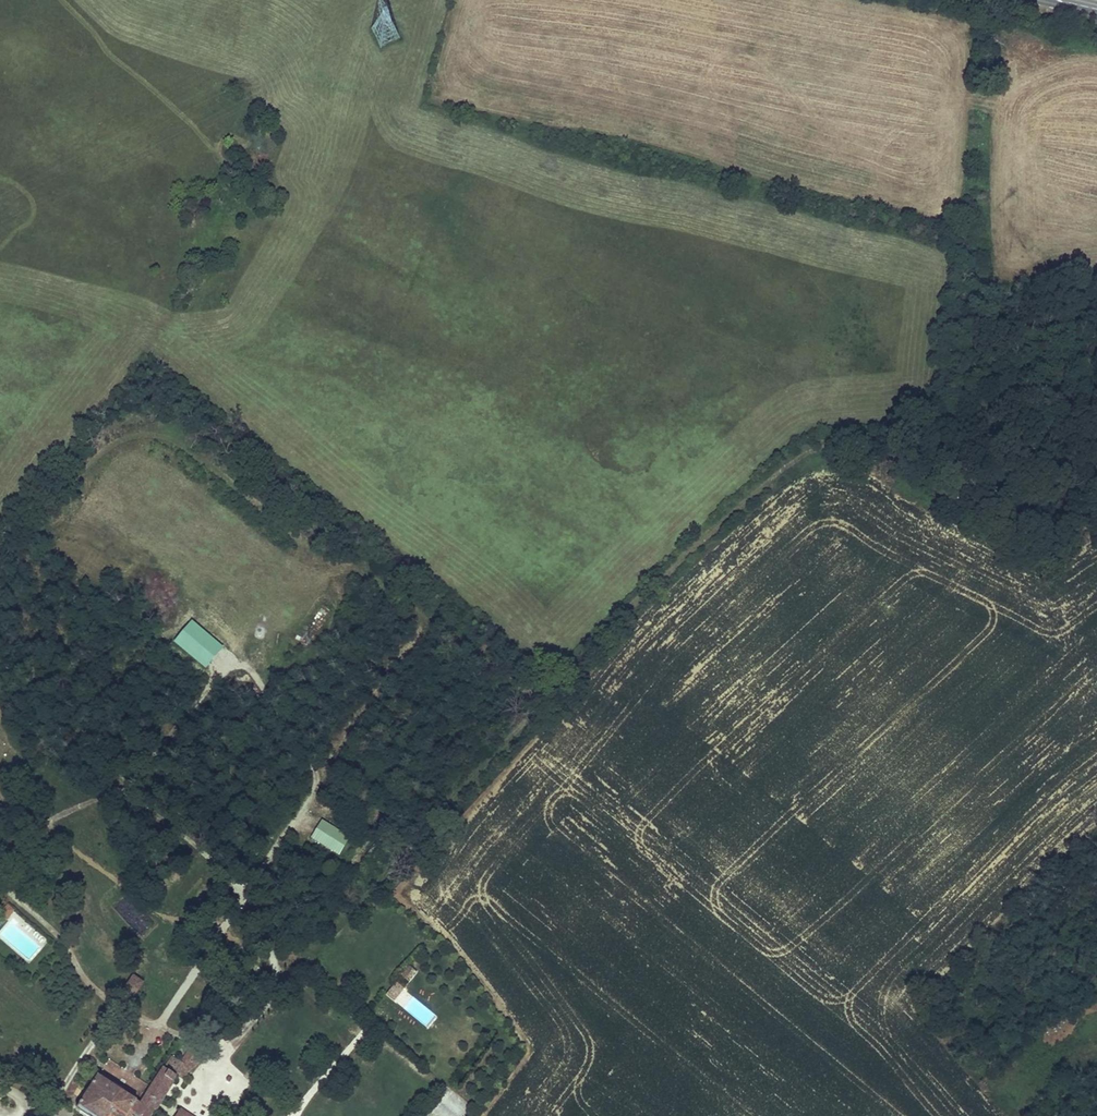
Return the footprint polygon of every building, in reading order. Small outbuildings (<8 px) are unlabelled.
[(311,839),(341,853),(351,834),(320,819),(311,839)] [(7,906),(0,915),(7,920),(14,912),(7,906)] [(402,975),(409,981),(416,972),(409,966),(402,975)] [(142,983),(133,977),(122,994),(131,1000),(142,983)] [(387,994),(394,1000),(404,988),(397,982),(387,994)] [(163,1067),(141,1104),(99,1076),(76,1112),(82,1115),(152,1115),(177,1077),(163,1067)]
